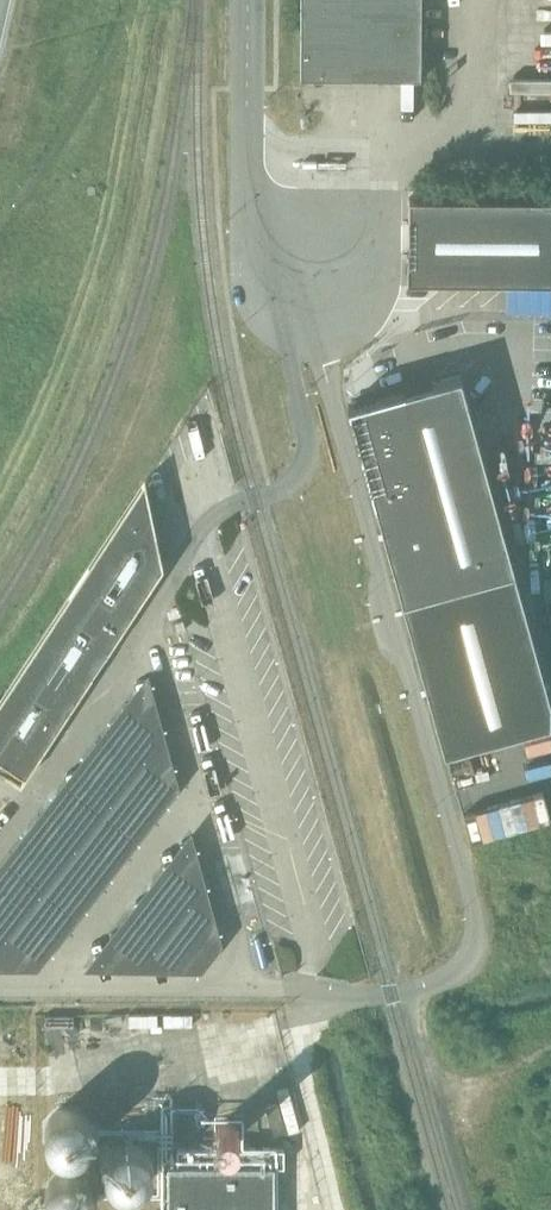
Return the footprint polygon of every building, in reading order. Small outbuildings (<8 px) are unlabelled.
[(420,0),(300,0),(300,75),(319,75),(319,76),(420,76),(420,0)] [(435,197),(408,197),(408,225),(407,252),(407,280),(444,281),(550,281),(550,197),(435,197)] [(514,568),(460,374),(432,382),(432,384),(419,388),(405,392),(404,389),(352,403),(349,404),(348,405),(374,500),(375,500),(402,599),(514,568)] [(162,565),(147,491),(128,521),(120,515),(0,697),(0,758),(25,774),(92,672),(91,672),(105,651),(105,652),(162,565)] [(514,568),(402,599),(425,682),(444,750),(549,720),(550,704),(550,703),(514,568)] [(0,866),(0,970),(41,970),(183,784),(151,675),(0,866)] [(550,752),(550,730),(525,731),(526,753),(550,752)] [(477,808),(485,834),(544,817),(537,790),(477,808)] [(228,940),(196,828),(82,970),(208,972),(228,940)] [(93,1134),(93,1131),(93,1129),(92,1126),(92,1125),(91,1122),(90,1120),(89,1118),(88,1116),(86,1114),(84,1112),(82,1111),(78,1109),(74,1107),(71,1107),(69,1107),(65,1107),(62,1108),(59,1108),(57,1110),(55,1111),(51,1113),(50,1115),(48,1118),(46,1121),(45,1124),(45,1125),(44,1128),(44,1130),(44,1133),(44,1136),(45,1139),(45,1140),(47,1143),(49,1146),(50,1148),(52,1150),(54,1151),(58,1153),(60,1154),(63,1155),(64,1155),(67,1156),(71,1156),(74,1155),(77,1154),(79,1153),(81,1152),(85,1149),(87,1146),(89,1144),(90,1142),(91,1139),(92,1137),(93,1134)] [(220,1140),(223,1141),(224,1142),(226,1142),(228,1142),(230,1142),(232,1141),(234,1140),(235,1139),(236,1138),(237,1136),(238,1136),(238,1134),(239,1133),(239,1131),(239,1129),(238,1128),(238,1127),(237,1125),(235,1123),(233,1121),(231,1120),(228,1120),(225,1120),(222,1121),(220,1122),(218,1124),(217,1127),(216,1129),(216,1131),(216,1132),(216,1134),(217,1135),(217,1136),(218,1138),(220,1140)] [(152,1168),(153,1165),(152,1163),(152,1160),(151,1158),(151,1156),(150,1155),(149,1153),(148,1151),(146,1148),(143,1146),(140,1144),(138,1143),(135,1142),(133,1142),(129,1141),(126,1141),(123,1142),(119,1143),(116,1145),(114,1146),(112,1148),(110,1150),(108,1152),(107,1153),(106,1156),(105,1158),(105,1159),(104,1162),(104,1165),(104,1167),(104,1170),(105,1171),(105,1174),(107,1177),(107,1178),(109,1180),(110,1182),(112,1184),(115,1186),(118,1188),(121,1189),(123,1189),(127,1190),(130,1190),(133,1189),(135,1189),(137,1188),(139,1187),(141,1186),(145,1184),(147,1182),(148,1179),(150,1176),(151,1173),(152,1171),(152,1168)] [(274,1164),(167,1164),(167,1209),(274,1209),(274,1164)] [(93,1195),(93,1193),(92,1190),(91,1188),(90,1185),(89,1183),(88,1180),(85,1177),(82,1175),(79,1174),(77,1173),(74,1172),(72,1171),(67,1171),(63,1171),(61,1172),(58,1173),(56,1174),(54,1176),(53,1177),(51,1179),(49,1181),(47,1183),(46,1187),(44,1191),(44,1193),(44,1196),(44,1199),(45,1201),(46,1204),(46,1205),(47,1208),(49,1209),(88,1209),(89,1208),(90,1206),(91,1205),(92,1202),(92,1199),(93,1198),(93,1195)]
